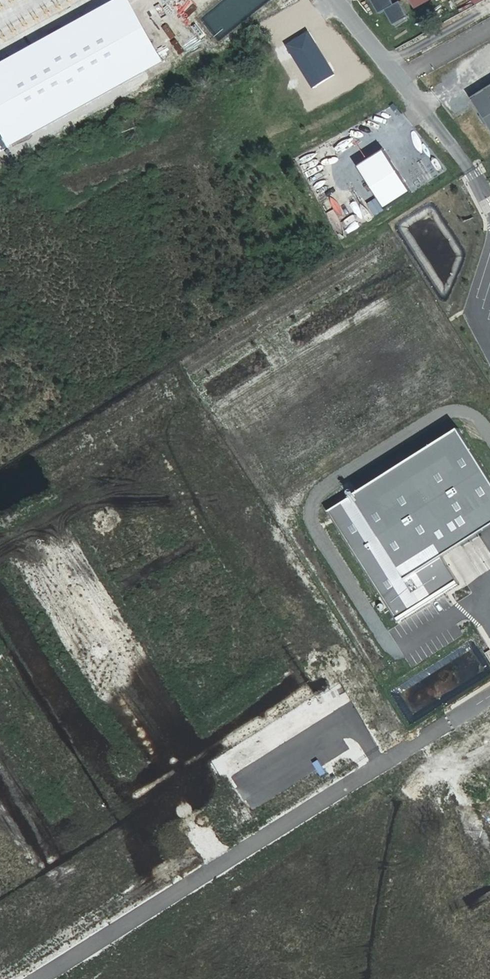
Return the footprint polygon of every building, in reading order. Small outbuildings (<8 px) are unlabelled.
[(0,64),(0,126),(11,147),(164,62),(130,0),(117,0),(0,64)] [(407,0),(393,0),(388,3),(397,18),(412,9),(407,0)] [(473,96),(489,123),(489,85),(473,96)] [(328,510),(398,622),(459,584),(442,557),(489,527),(489,478),(459,429),(328,510)]
